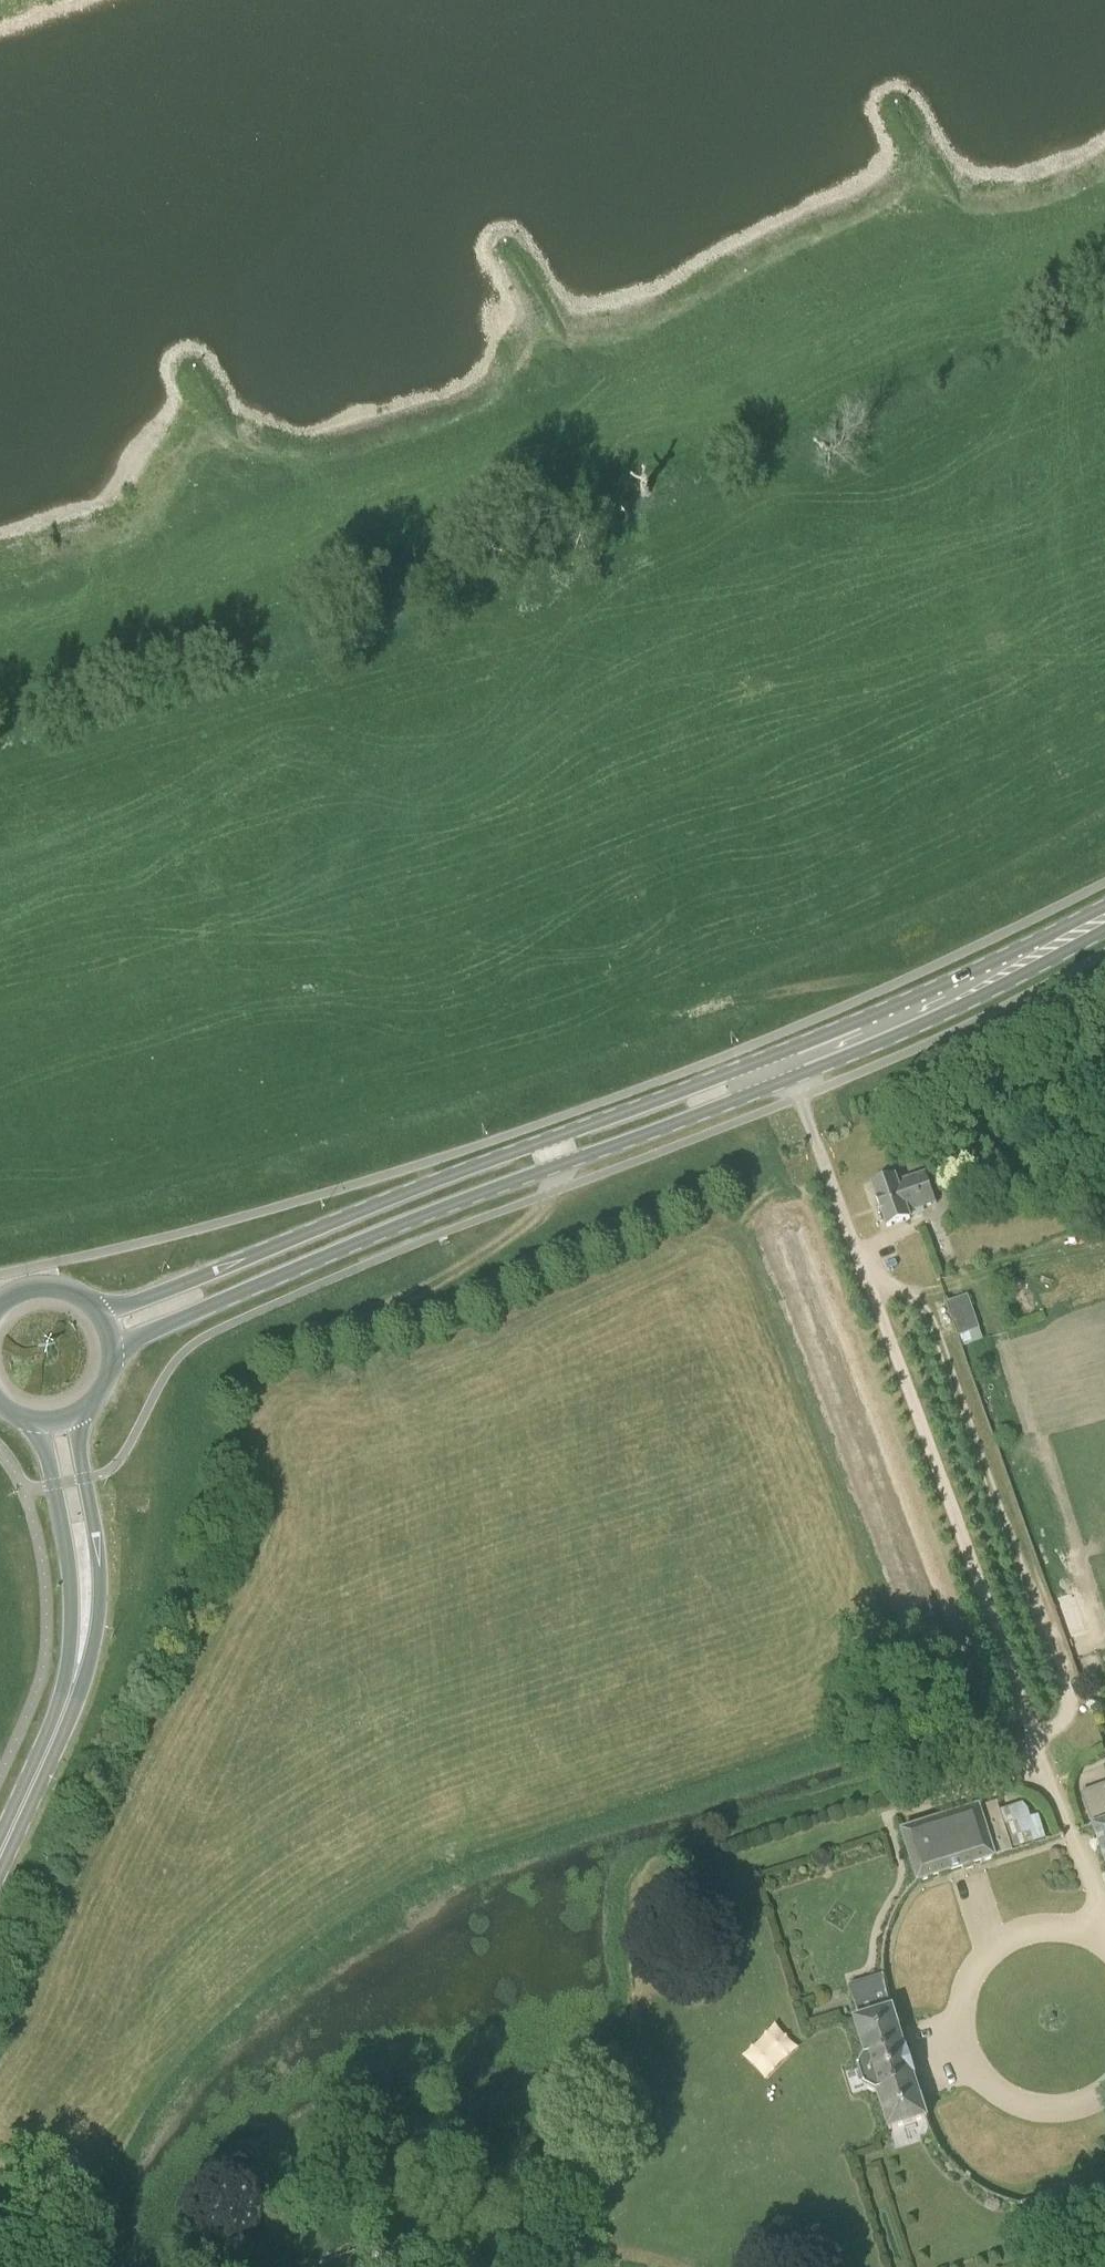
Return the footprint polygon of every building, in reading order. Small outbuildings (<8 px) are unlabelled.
[(872,1185),(887,1227),(910,1219),(908,1213),(935,1204),(924,1174),(897,1183),(895,1177),(872,1185)] [(983,1339),(968,1295),(947,1302),(962,1346),(983,1339)] [(1062,1631),(1080,1625),(1073,1605),(1055,1611),(1062,1631)] [(1080,1793),(1104,1862),(1104,1784),(1080,1793)] [(902,1831),(918,1883),(996,1858),(996,1856),(1012,1851),(1011,1849),(1046,1839),(1038,1815),(1031,1818),(1028,1810),(1023,1804),(999,1811),(996,1802),(902,1831)] [(854,2021),(866,2058),(865,2058),(858,2070),(865,2088),(877,2094),(878,2094),(890,2131),(928,2119),(915,2077),(907,2050),(906,2050),(893,2008),(892,2009),(890,2004),(888,1998),(886,1991),(883,1975),(849,1986),(859,2019),(854,2021)] [(869,2161),(871,2208),(888,2207),(885,2160),(869,2161)] [(1064,2209),(1104,2195),(1104,2175),(1058,2191),(1064,2209)] [(1093,2232),(1074,2237),(1078,2252),(1088,2249),(1087,2243),(1096,2240),(1093,2232)]
